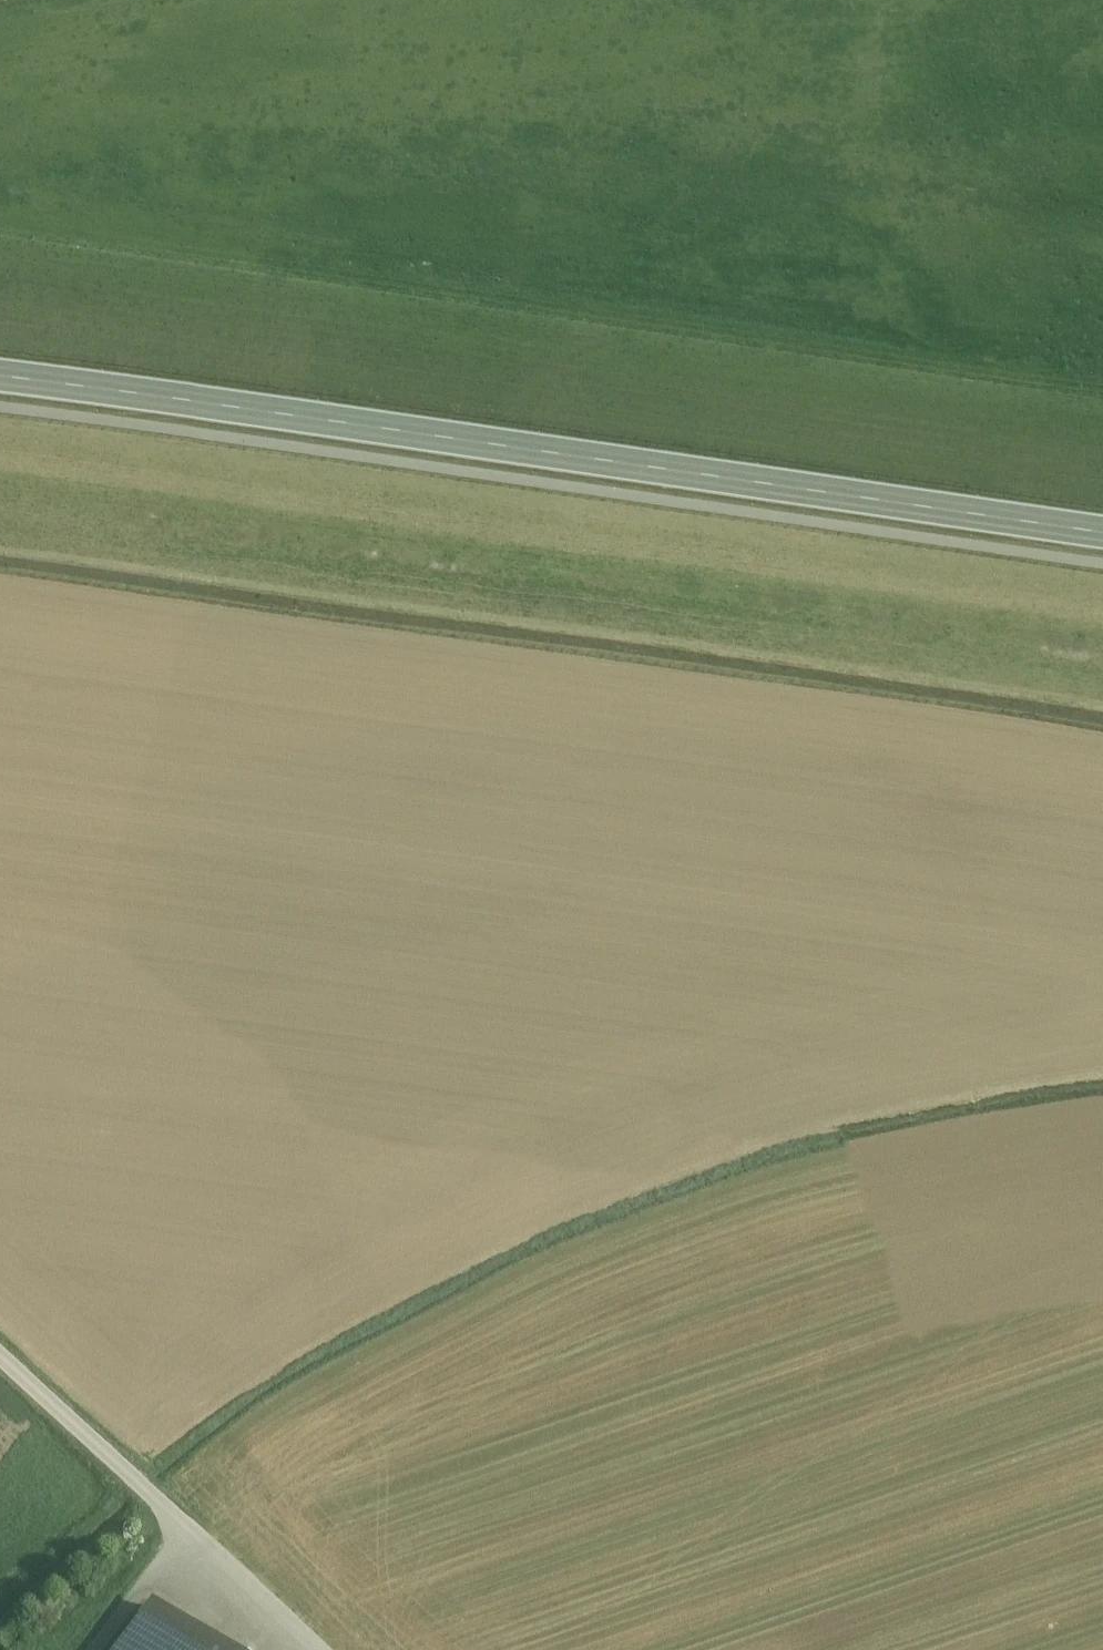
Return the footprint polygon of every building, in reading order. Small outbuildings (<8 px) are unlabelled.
[(120,1649),(208,1649),(152,1608),(120,1649)]
